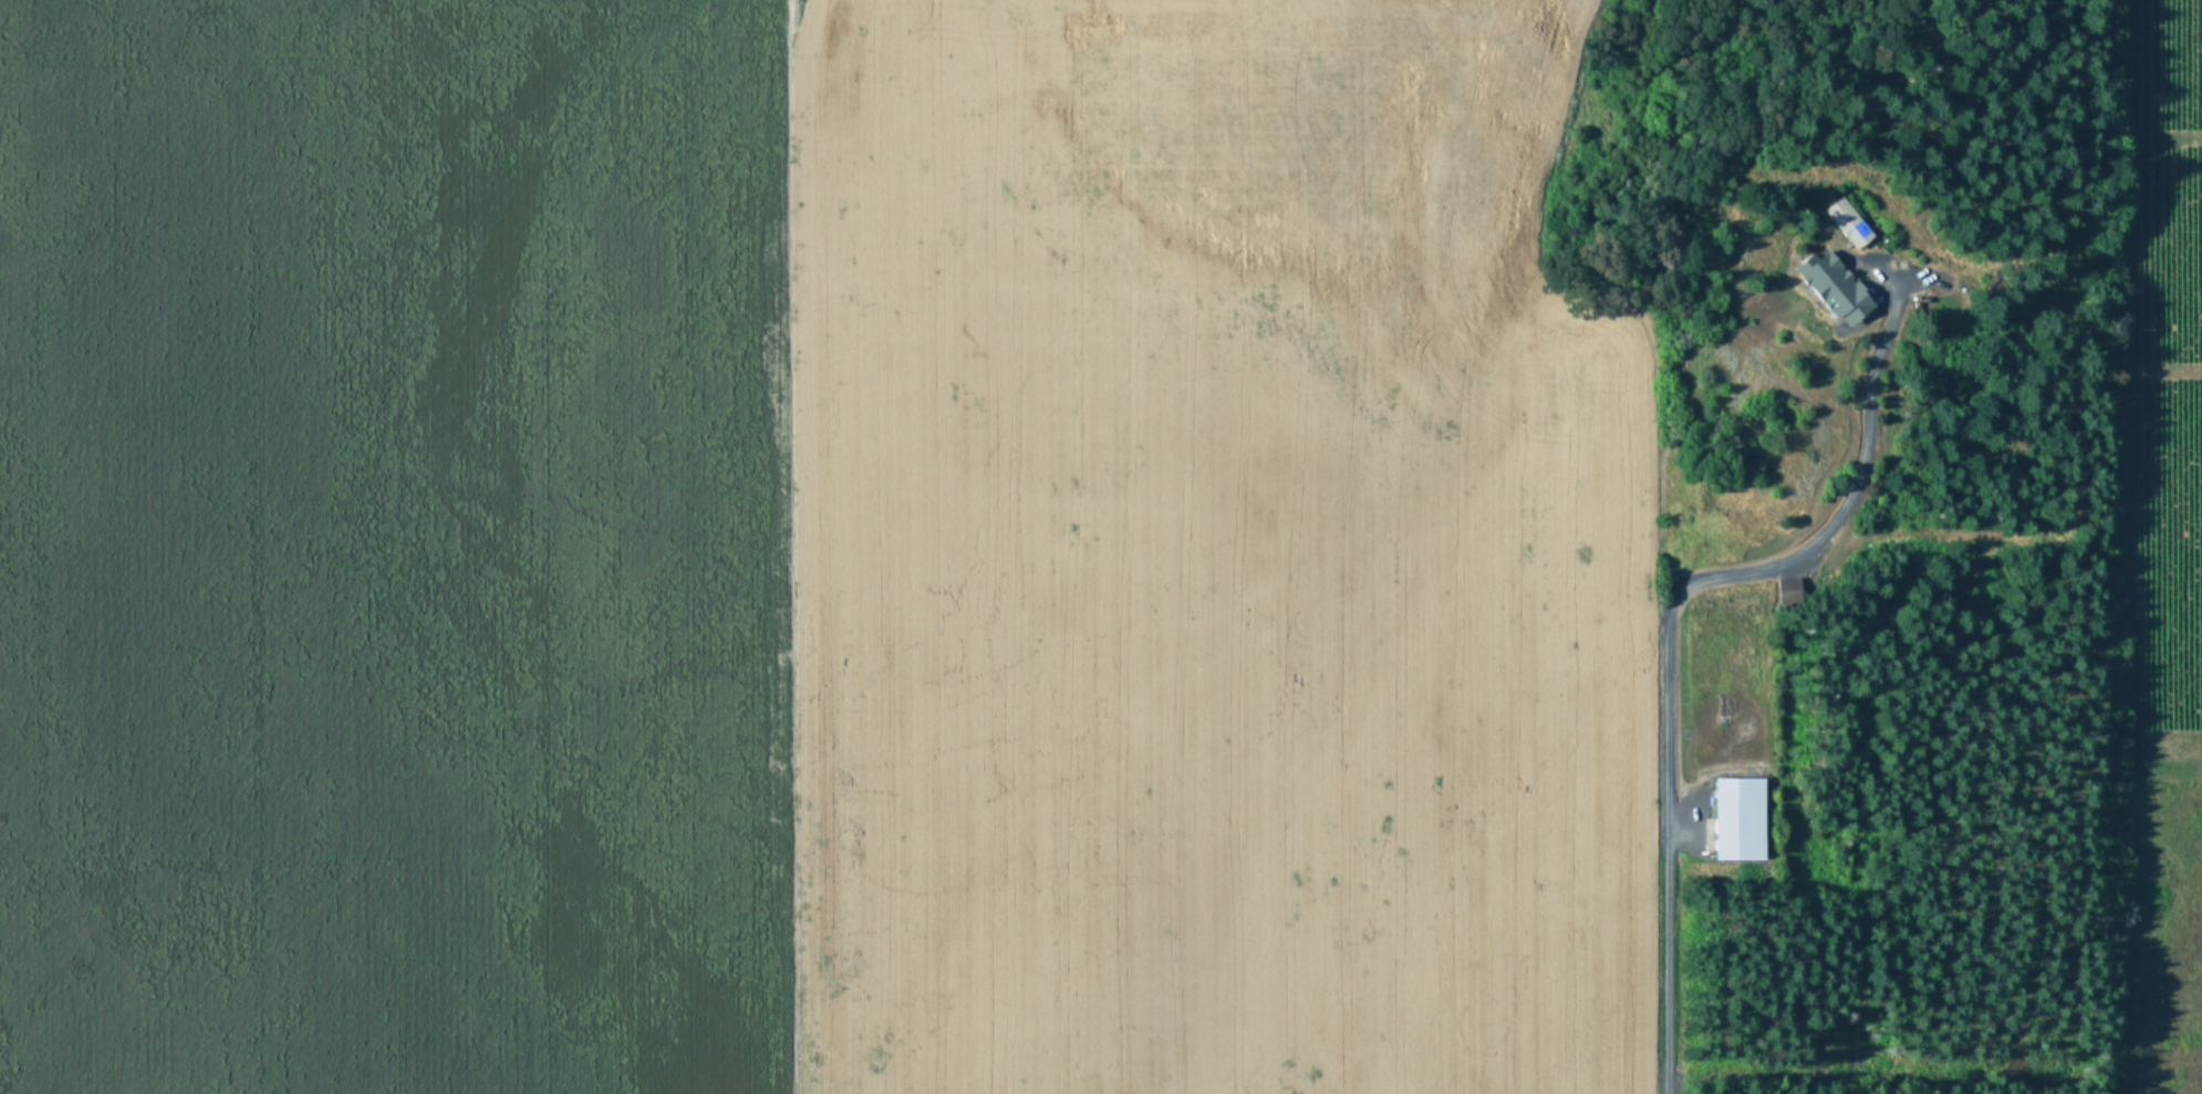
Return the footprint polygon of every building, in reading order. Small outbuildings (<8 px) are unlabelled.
[(1874,231),(1842,192),(1824,207),(1856,246),(1874,231)] [(1795,263),(1835,316),(1841,311),(1849,322),(1874,302),(1831,244),(1817,256),(1813,250),(1795,263)] [(1800,598),(1799,574),(1778,575),(1779,600),(1800,598)] [(1765,855),(1766,774),(1715,773),(1715,855),(1765,855)]
